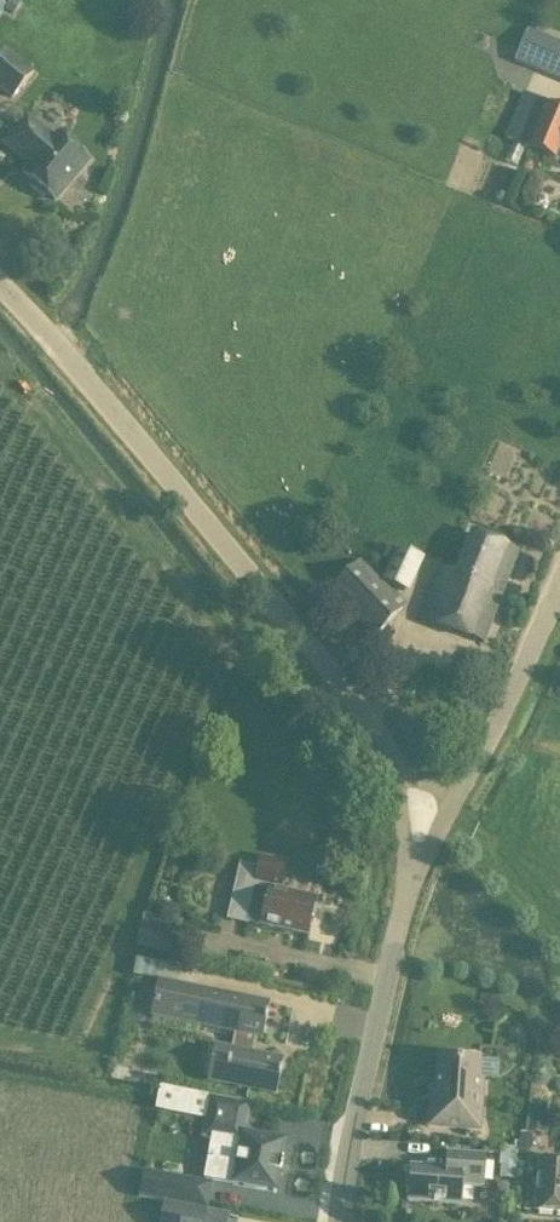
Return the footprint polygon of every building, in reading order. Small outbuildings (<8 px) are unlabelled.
[(527,30),(514,63),(559,82),(559,44),(527,30)] [(6,50),(0,57),(0,91),(12,101),(34,74),(6,50)] [(504,139),(556,160),(559,151),(559,109),(522,93),(504,139)] [(82,169),(87,163),(77,155),(58,138),(53,143),(26,121),(5,145),(21,159),(22,157),(33,167),(24,177),(32,184),(30,187),(45,199),(47,196),(54,202),(61,193),(77,175),(82,169)] [(518,555),(471,536),(455,576),(440,571),(421,618),(484,643),(518,555)] [(382,583),(408,595),(425,559),(399,546),(382,583)] [(406,608),(382,583),(359,560),(328,591),(375,639),(406,608)] [(239,864),(230,904),(251,909),(248,924),(306,937),(314,902),(279,893),(285,863),(259,857),(256,867),(239,864)] [(175,955),(179,936),(178,936),(140,929),(139,928),(135,949),(175,955)] [(158,980),(151,1017),(234,1034),(231,1048),(214,1045),(207,1082),(276,1096),(283,1058),(253,1052),(256,1039),(261,1039),(268,1002),(158,980)] [(434,1103),(429,1102),(427,1128),(478,1132),(482,1081),(478,1081),(479,1061),(438,1058),(434,1103)] [(205,1181),(275,1193),(284,1144),(243,1137),(249,1106),(209,1099),(202,1137),(213,1139),(205,1181)] [(482,1187),(484,1157),(447,1154),(446,1170),(410,1167),(408,1201),(460,1206),(462,1186),(482,1187)] [(538,1162),(535,1212),(559,1214),(559,1163),(538,1162)] [(164,1202),(164,1203),(206,1211),(210,1187),(168,1179),(164,1202)] [(206,1211),(164,1203),(160,1221),(204,1221),(206,1211)]
